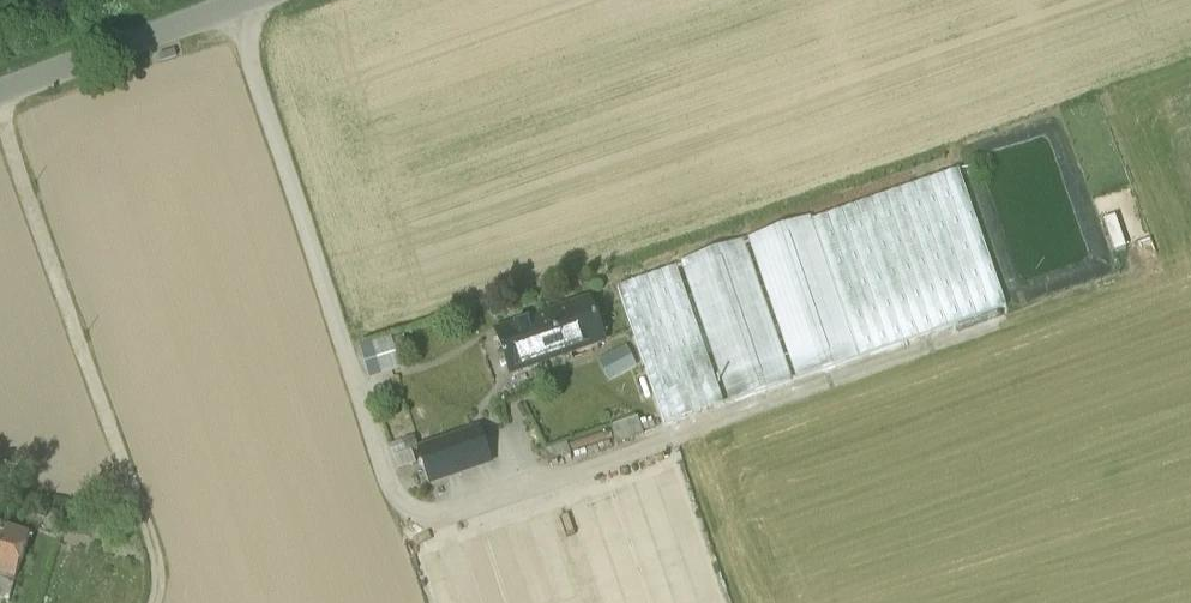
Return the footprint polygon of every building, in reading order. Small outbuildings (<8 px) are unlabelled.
[(959,171),(812,221),(860,358),(1006,307),(959,171)] [(811,218),(748,240),(797,380),(860,358),(812,221),(811,218)] [(792,381),(744,241),(681,263),(729,403),(792,381)] [(677,268),(618,289),(665,425),(724,405),(677,268)] [(590,302),(542,318),(546,331),(554,328),(564,355),(604,341),(590,302)] [(542,318),(497,334),(511,373),(564,355),(554,328),(546,331),(542,318)] [(372,379),(404,369),(394,336),(361,347),(372,379)] [(627,344),(598,357),(607,379),(637,367),(627,344)] [(617,442),(645,434),(640,416),(612,425),(617,442)] [(548,448),(552,459),(614,436),(610,425),(548,448)] [(480,429),(419,450),(430,484),(492,463),(480,429)] [(0,527),(0,577),(16,582),(30,537),(0,527)]
